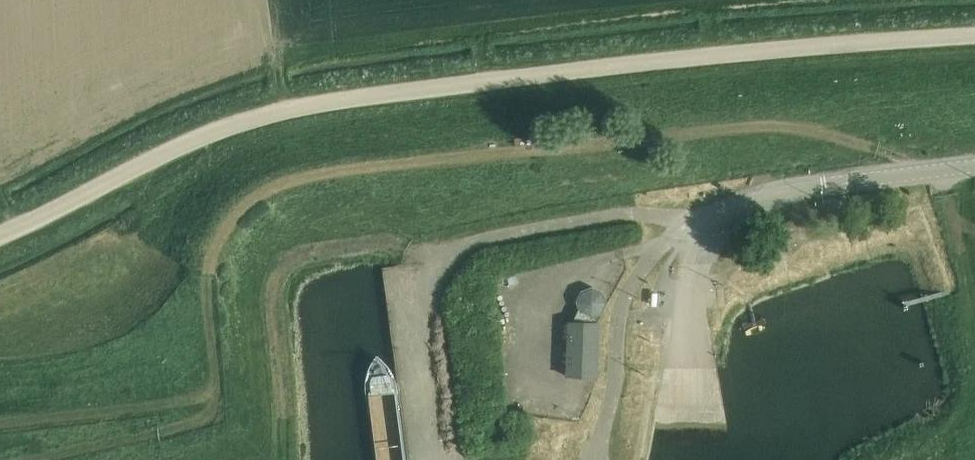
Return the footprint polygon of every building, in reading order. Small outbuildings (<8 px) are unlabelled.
[(596,377),(598,322),(591,322),(591,315),(601,311),(605,302),(602,292),(592,288),(582,291),(577,300),(581,310),(575,321),(569,321),(567,376),(596,377)]
